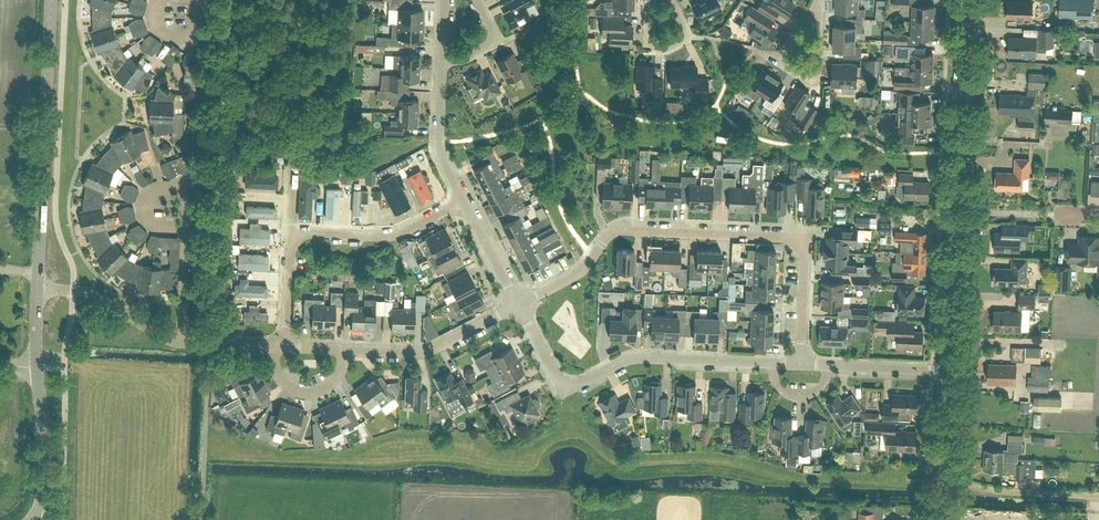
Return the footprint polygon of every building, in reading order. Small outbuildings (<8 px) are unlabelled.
[(114,0),(90,0),(89,5),(92,6),(92,18),(111,17),(111,11),(114,0)] [(507,2),(511,9),(503,13),(511,27),(530,17),(525,7),(534,2),(533,0),(511,0),(507,2)] [(612,1),(605,1),(604,15),(618,16),(618,7),(633,7),(633,0),(612,0),(612,1)] [(691,5),(699,20),(713,13),(714,14),(721,10),(716,0),(702,0),(691,5)] [(773,19),(778,11),(785,16),(794,3),(789,0),(769,0),(768,2),(764,0),(761,0),(756,9),(773,19)] [(855,38),(856,31),(863,32),(863,19),(865,19),(865,9),(858,8),(858,0),(836,0),(835,12),(857,13),(857,18),(850,18),(850,25),(835,25),(834,37),(855,38)] [(1007,17),(1031,18),(1032,0),(1024,0),(1008,0),(1007,17)] [(1088,1),(1055,0),(1054,18),(1087,19),(1088,1)] [(398,23),(422,24),(423,10),(406,9),(406,1),(389,1),(388,8),(398,9),(398,23)] [(145,8),(130,4),(129,9),(135,14),(143,14),(145,8)] [(912,21),(934,22),(935,6),(913,5),(912,21)] [(776,31),(768,26),(772,20),(751,6),(744,18),(745,18),(740,26),(749,32),(748,32),(767,44),(776,31)] [(94,42),(116,35),(112,23),(111,17),(92,18),(93,30),(90,31),(93,41),(94,42)] [(601,17),(601,30),(609,30),(609,44),(625,45),(625,47),(633,47),(634,37),(632,37),(632,25),(621,25),(622,19),(625,19),(625,18),(601,17)] [(131,30),(146,25),(144,19),(136,19),(129,24),(131,30)] [(934,37),(934,22),(912,21),(912,36),(934,37)] [(421,39),(422,24),(398,23),(397,37),(387,37),(387,45),(405,45),(405,38),(421,39)] [(146,25),(131,30),(133,36),(141,35),(148,31),(146,25)] [(724,27),(720,34),(727,39),(732,32),(724,27)] [(907,35),(894,34),(890,29),(884,29),(884,42),(907,43),(907,35)] [(1053,47),(1053,29),(1040,29),(1039,46),(1053,47)] [(119,46),(116,35),(94,42),(94,43),(98,54),(100,53),(107,63),(123,51),(119,46)] [(146,51),(155,38),(150,35),(144,39),(141,47),(146,51)] [(855,38),(834,37),(833,50),(849,50),(848,58),(862,59),(862,45),(855,45),(855,38)] [(1036,55),(1036,38),(1009,37),(1009,54),(1036,55)] [(155,38),(146,51),(151,54),(158,49),(161,42),(155,38)] [(367,44),(367,52),(384,52),(385,45),(367,44)] [(913,67),(933,68),(933,54),(914,53),(914,46),(897,45),(896,58),(913,59),(913,67)] [(1086,61),(1087,51),(1079,50),(1077,59),(1086,61)] [(127,56),(123,51),(107,63),(115,72),(113,75),(122,82),(123,82),(137,63),(136,63),(127,56)] [(185,69),(192,69),(193,54),(185,53),(183,61),(185,69)] [(496,61),(507,82),(520,76),(525,85),(537,79),(530,65),(522,70),(513,53),(496,61)] [(399,55),(399,67),(420,68),(421,56),(399,55)] [(832,84),(843,85),(843,92),(854,93),(855,85),(856,85),(857,76),(873,77),(874,60),(862,59),(861,68),(857,68),(857,65),(843,65),(843,66),(833,66),(834,64),(833,64),(832,84)] [(138,64),(137,63),(123,82),(124,83),(133,90),(134,87),(146,91),(152,73),(147,71),(137,64),(138,64)] [(637,65),(636,87),(647,87),(647,95),(661,96),(662,82),(653,81),(654,66),(637,65)] [(671,67),(670,86),(695,87),(694,95),(707,95),(707,79),(696,78),(696,66),(685,65),(685,67),(671,67)] [(932,81),(933,68),(913,67),(905,66),(905,75),(895,75),(895,87),(922,88),(922,81),(932,81)] [(420,81),(420,68),(399,67),(398,75),(389,74),(389,89),(405,90),(405,81),(420,81)] [(366,85),(382,85),(382,69),(366,69),(366,85)] [(500,91),(494,79),(490,71),(483,74),(481,69),(466,77),(470,85),(466,87),(471,98),(482,92),(485,99),(500,91)] [(747,77),(736,95),(742,99),(746,92),(751,96),(755,90),(761,93),(772,75),(761,69),(753,81),(747,77)] [(1025,105),(1033,106),(1034,87),(1044,88),(1045,73),(1029,73),(1028,95),(1000,94),(999,108),(1010,108),(1010,106),(1020,106),(1020,107),(1025,107),(1025,105)] [(772,75),(761,93),(766,97),(762,103),(773,110),(781,99),(774,95),(783,82),(772,75)] [(805,128),(817,110),(810,106),(807,110),(802,106),(809,94),(796,86),(784,104),(797,112),(792,120),(805,128)] [(150,109),(150,111),(173,112),(173,111),(173,99),(175,93),(157,87),(154,98),(150,98),(150,109)] [(397,112),(418,113),(419,100),(403,99),(404,90),(386,90),(386,99),(391,99),(391,104),(397,104),(397,112)] [(901,91),(900,112),(932,114),(932,113),(931,113),(931,102),(917,101),(917,92),(901,91)] [(866,103),(879,102),(878,94),(865,96),(866,103)] [(1010,108),(999,108),(999,113),(1010,113),(1010,114),(1019,115),(1018,128),(1033,129),(1034,120),(1033,120),(1033,106),(1025,105),(1025,107),(1020,107),(1020,106),(1010,106),(1010,108)] [(1044,108),(1044,121),(1071,123),(1072,120),(1080,121),(1081,110),(1072,110),(1044,108)] [(173,112),(150,111),(150,112),(149,123),(153,123),(155,135),(174,130),(172,124),(173,113),(173,112)] [(417,125),(418,113),(397,112),(396,120),(390,119),(390,125),(384,124),(384,132),(402,133),(402,125),(417,125)] [(877,128),(878,129),(892,118),(886,112),(875,121),(879,127),(877,128)] [(932,114),(900,112),(900,113),(897,113),(897,121),(899,122),(899,125),(898,125),(896,126),(896,128),(897,129),(899,130),(899,134),(915,134),(916,125),(932,125),(932,124),(930,124),(931,114),(932,114)] [(120,136),(132,156),(133,156),(143,150),(149,148),(144,129),(133,133),(131,130),(121,136),(120,136)] [(131,157),(132,156),(120,136),(119,137),(110,143),(112,146),(103,154),(117,167),(121,163),(131,157)] [(413,155),(421,169),(430,164),(422,150),(413,155)] [(482,157),(485,163),(473,169),(479,180),(501,169),(492,152),(482,157)] [(113,172),(117,167),(103,154),(96,163),(92,162),(88,172),(87,173),(108,183),(109,182),(113,172)] [(180,156),(178,163),(180,172),(187,172),(188,156),(180,156)] [(406,157),(395,163),(398,169),(409,163),(406,157)] [(639,177),(639,158),(631,158),(630,180),(638,180),(639,177)] [(652,158),(652,159),(652,169),(660,170),(660,166),(660,158),(652,158)] [(672,158),(660,158),(660,166),(671,166),(672,158)] [(687,158),(686,160),(686,166),(701,166),(701,158),(687,158)] [(996,171),(995,189),(1022,190),(1023,176),(1029,176),(1029,158),(1015,158),(1014,172),(996,171)] [(161,165),(163,173),(169,178),(174,175),(166,162),(161,165)] [(394,163),(387,167),(390,172),(397,169),(394,163)] [(375,173),(379,179),(390,173),(387,167),(375,173)] [(605,168),(597,168),(596,195),(597,186),(603,186),(602,205),(616,206),(617,183),(604,182),(605,168)] [(701,176),(701,184),(700,208),(711,208),(712,192),(721,192),(722,168),(715,168),(715,172),(713,177),(701,176)] [(835,174),(835,179),(851,180),(851,169),(838,168),(838,174),(835,174)] [(342,169),(341,185),(350,185),(351,169),(342,169)] [(501,169),(479,180),(485,191),(501,182),(498,176),(503,173),(501,169)] [(143,186),(147,183),(139,170),(135,172),(137,180),(143,186)] [(367,170),(366,184),(375,184),(375,171),(367,170)] [(872,170),(872,179),(880,179),(881,170),(872,170)] [(419,172),(406,178),(421,205),(433,198),(419,172)] [(83,198),(102,200),(103,194),(108,184),(108,183),(87,173),(87,174),(82,184),(85,186),(83,198)] [(243,189),(277,190),(278,176),(244,175),(243,189)] [(700,208),(701,184),(695,184),(696,176),(681,175),(680,190),(689,191),(688,207),(700,208)] [(914,175),(900,175),(899,185),(906,186),(905,198),(928,199),(929,182),(914,181),(914,175)] [(394,216),(410,208),(407,204),(410,202),(399,179),(396,181),(394,176),(378,184),(394,216)] [(658,207),(659,180),(652,180),(652,177),(639,177),(638,180),(639,180),(638,199),(638,195),(646,196),(645,205),(658,206),(658,207)] [(742,187),(741,187),(735,187),(735,177),(722,177),(721,192),(729,193),(728,209),(741,210),(742,187)] [(741,187),(742,187),(741,210),(753,210),(754,194),(762,194),(763,178),(749,178),(749,183),(742,182),(741,187)] [(798,178),(797,197),(805,197),(804,212),(822,213),(823,187),(810,187),(810,179),(798,178)] [(659,180),(658,207),(659,207),(659,206),(671,207),(672,197),(679,197),(679,200),(679,201),(680,181),(666,180),(659,180)] [(767,211),(785,212),(785,197),(794,198),(794,182),(779,181),(778,187),(768,187),(767,211)] [(1091,181),(1091,195),(1098,195),(1098,181),(1091,181)] [(510,185),(504,188),(501,182),(485,191),(490,202),(511,191),(512,191),(512,190),(510,185)] [(312,184),(299,183),(297,220),(310,220),(312,184)] [(617,183),(616,206),(631,207),(632,183),(617,183)] [(122,189),(136,196),(139,190),(133,185),(124,184),(122,189)] [(324,221),(338,222),(340,189),(326,188),(324,221)] [(134,201),(136,196),(122,189),(120,194),(126,200),(134,201)] [(511,191),(490,202),(496,213),(517,202),(512,191),(511,191)] [(102,206),(102,200),(83,198),(83,210),(79,210),(81,221),(81,222),(104,218),(104,217),(102,206)] [(119,216),(134,213),(133,207),(125,206),(118,210),(119,216)] [(502,225),(508,236),(524,227),(521,221),(525,219),(523,215),(528,212),(525,206),(515,211),(518,216),(502,225)] [(245,218),(275,220),(276,209),(245,207),(245,218)] [(134,213),(119,216),(120,221),(128,222),(135,218),(134,213)] [(104,219),(104,218),(81,222),(81,223),(83,234),(87,234),(92,245),(109,236),(106,230),(104,219)] [(450,231),(459,226),(456,219),(446,223),(450,231)] [(135,236),(142,228),(138,224),(131,228),(127,235),(131,239),(135,236)] [(239,224),(238,244),(269,245),(270,226),(239,224)] [(530,224),(524,227),(508,236),(513,246),(530,238),(527,233),(533,229),(530,224)] [(880,224),(879,233),(891,234),(891,224),(880,224)] [(1029,227),(1013,226),(1002,226),(1002,233),(997,232),(996,250),(1019,251),(1020,233),(1028,234),(1029,227)] [(450,240),(447,234),(444,228),(419,242),(424,252),(431,249),(434,255),(453,245),(451,245),(449,241),(450,240)] [(555,230),(552,231),(546,235),(550,241),(552,240),(558,237),(555,230)] [(825,244),(824,251),(848,252),(849,243),(858,243),(858,231),(834,230),(834,237),(827,237),(827,244),(825,244)] [(912,252),(926,253),(927,232),(895,231),(895,240),(912,241),(912,252)] [(148,242),(148,250),(155,252),(158,236),(151,235),(148,242)] [(883,236),(884,247),(895,246),(895,235),(883,236)] [(112,241),(109,236),(92,245),(98,255),(95,257),(103,265),(104,266),(120,250),(120,249),(112,241)] [(1068,244),(1067,260),(1080,260),(1080,262),(1098,263),(1098,237),(1081,236),(1080,244),(1068,244)] [(555,246),(561,243),(561,242),(558,237),(552,240),(555,246)] [(519,257),(536,248),(542,245),(539,240),(533,243),(530,238),(513,246),(519,257)] [(406,242),(401,246),(406,254),(412,250),(406,242)] [(437,274),(450,268),(461,262),(455,250),(454,251),(451,246),(453,245),(434,255),(437,260),(431,263),(437,274)] [(536,248),(519,257),(525,268),(537,262),(539,266),(549,260),(542,245),(536,248)] [(169,256),(171,264),(178,264),(179,248),(171,247),(169,256)] [(753,261),(775,262),(775,250),(747,249),(747,256),(742,256),(738,256),(738,248),(731,247),(731,260),(732,260),(737,260),(753,261)] [(641,284),(649,284),(649,274),(655,274),(656,267),(664,267),(665,248),(650,248),(649,266),(642,265),(641,284)] [(680,249),(665,248),(664,267),(672,268),(672,275),(678,275),(678,286),(685,286),(686,267),(679,267),(680,249)] [(615,256),(615,261),(617,261),(617,271),(633,271),(634,249),(618,249),(617,256),(615,256)] [(121,251),(120,250),(104,266),(105,267),(113,275),(115,272),(125,278),(134,261),(129,259),(121,251)] [(701,271),(708,272),(709,250),(697,250),(696,263),(689,263),(689,278),(700,279),(701,271)] [(709,250),(708,272),(715,272),(715,279),(727,280),(727,265),(721,265),(721,251),(709,250)] [(848,261),(848,252),(824,251),(824,258),(827,258),(826,265),(834,266),(834,273),(857,274),(857,262),(848,261)] [(912,252),(905,251),(905,262),(893,262),(893,279),(906,280),(907,268),(912,269),(912,273),(925,273),(926,253),(912,252)] [(266,272),(267,255),(238,254),(237,271),(266,272)] [(1026,281),(1027,258),(1013,257),(1012,268),(995,267),(994,284),(1021,285),(1021,280),(1026,281)] [(1044,270),(1053,271),(1053,266),(1054,266),(1054,259),(1044,259),(1044,270)] [(153,260),(152,266),(148,289),(149,290),(150,290),(149,292),(151,294),(156,295),(158,294),(159,291),(160,292),(160,288),(173,287),(170,268),(164,269),(160,268),(161,262),(153,260)] [(140,264),(134,261),(125,278),(136,284),(136,287),(147,289),(148,289),(152,266),(151,266),(140,264)] [(775,262),(753,261),(753,267),(744,267),(744,272),(774,273),(775,262)] [(1071,267),(1054,266),(1053,266),(1053,271),(1053,288),(1055,288),(1054,293),(1070,293),(1071,267)] [(237,281),(237,272),(223,271),(223,280),(237,281)] [(473,283),(470,277),(466,271),(442,284),(447,295),(454,292),(457,298),(475,288),(474,289),(471,284),(473,283)] [(774,273),(744,272),(744,277),(753,277),(752,284),(774,284),(774,273)] [(855,275),(854,286),(870,287),(870,276),(855,275)] [(376,281),(375,289),(384,290),(384,282),(376,281)] [(395,282),(385,281),(385,297),(394,297),(395,282)] [(239,282),(238,297),(269,298),(269,290),(263,290),(263,283),(239,282)] [(822,294),(844,295),(844,288),(851,288),(851,283),(823,282),(822,294)] [(774,284),(752,284),(752,289),(745,289),(745,301),(759,302),(760,302),(760,296),(773,296),(774,284)] [(899,295),(898,313),(924,314),(925,296),(913,296),(913,294),(915,294),(915,285),(900,285),(899,295)] [(465,314),(473,311),(484,305),(478,293),(476,294),(474,289),(475,288),(457,298),(460,303),(453,306),(459,317),(465,314)] [(324,304),(323,327),(335,328),(336,305),(342,305),(343,291),(331,291),(330,304),(324,304)] [(363,329),(364,306),(358,305),(358,292),(345,291),(344,313),(352,313),(351,329),(363,329)] [(844,295),(822,294),(822,307),(850,308),(850,302),(843,302),(844,295)] [(852,303),(863,304),(864,294),(852,294),(852,303)] [(1034,308),(1035,294),(1020,294),(1019,307),(1034,308)] [(324,304),(325,299),(304,298),(304,316),(312,316),(311,327),(323,327),(324,304)] [(364,299),(364,306),(363,329),(374,330),(376,299),(364,299)] [(231,319),(242,317),(240,300),(229,302),(231,319)] [(403,331),(404,307),(397,307),(397,300),(392,300),(391,330),(403,331)] [(404,307),(403,331),(414,331),(416,301),(410,301),(410,308),(404,307)] [(751,314),(751,320),(772,321),(773,309),(759,309),(759,302),(745,301),(728,301),(727,309),(745,310),(745,312),(747,314),(751,314)] [(609,337),(621,338),(622,318),(616,318),(617,310),(615,307),(601,306),(601,322),(609,322),(609,337)] [(642,308),(635,308),(622,307),(622,318),(621,338),(634,338),(635,323),(641,324),(642,308)] [(853,316),(869,317),(869,308),(854,307),(853,316)] [(664,337),(665,315),(655,315),(655,308),(644,308),(643,326),(651,326),(650,337),(664,337)] [(665,315),(664,337),(677,338),(678,322),(685,323),(686,309),(672,309),(672,315),(665,315)] [(705,339),(706,317),(699,316),(699,310),(686,310),(685,324),(693,324),(693,338),(705,339)] [(1021,331),(1022,311),(995,310),(994,329),(1021,331)] [(267,312),(243,311),(243,322),(250,323),(250,318),(266,318),(267,312)] [(706,317),(705,339),(717,339),(718,325),(725,326),(725,328),(726,328),(726,311),(713,311),(713,317),(706,317)] [(852,317),(851,328),(868,329),(868,318),(852,317)] [(772,321),(751,320),(750,331),(772,332),(772,321)] [(914,322),(890,321),(871,320),(871,328),(889,329),(889,337),(898,337),(898,347),(922,348),(922,353),(923,331),(914,330),(914,322)] [(435,323),(424,329),(429,337),(440,330),(435,323)] [(821,325),(820,344),(847,345),(848,326),(821,325)] [(772,332),(750,331),(750,337),(747,337),(747,342),(750,343),(771,344),(772,332)] [(489,374),(518,359),(517,359),(511,347),(512,347),(511,347),(494,356),(491,350),(474,359),(480,370),(485,367),(489,374)] [(1025,347),(1025,362),(1040,362),(1041,348),(1025,347)] [(518,359),(489,374),(492,382),(487,384),(493,395),(510,387),(507,381),(524,371),(523,371),(517,360),(518,359)] [(989,363),(989,369),(986,369),(986,376),(989,376),(988,383),(1015,384),(1016,364),(989,363)] [(1049,377),(1052,377),(1053,365),(1032,364),(1032,375),(1028,375),(1027,390),(1048,391),(1049,377)] [(466,378),(477,377),(476,365),(465,366),(466,378)] [(245,392),(265,382),(260,371),(246,378),(243,372),(229,379),(235,390),(242,387),(245,392)] [(473,400),(464,383),(461,378),(455,381),(450,372),(436,380),(443,393),(440,395),(447,408),(460,401),(463,405),(473,400)] [(373,375),(363,382),(377,401),(380,405),(389,398),(391,400),(396,396),(387,384),(382,388),(373,375)] [(405,376),(404,399),(413,399),(412,408),(427,409),(428,390),(421,389),(421,377),(405,376)] [(395,379),(390,382),(397,392),(402,389),(395,379)] [(644,408),(655,408),(655,413),(668,414),(668,398),(662,397),(662,384),(661,384),(661,381),(651,381),(650,383),(645,383),(645,396),(638,396),(638,403),(639,403),(639,407),(644,407),(644,408)] [(265,382),(245,392),(247,398),(241,401),(247,412),(260,405),(257,399),(271,392),(265,382)] [(368,408),(377,401),(363,382),(354,389),(363,401),(358,405),(367,417),(372,413),(368,408)] [(695,385),(693,385),(692,383),(687,383),(685,385),(679,384),(678,409),(689,409),(688,417),(702,418),(702,402),(695,402),(695,385)] [(735,419),(736,405),(736,392),(728,392),(729,386),(712,386),(711,408),(721,408),(720,418),(735,419)] [(531,398),(529,394),(518,399),(514,392),(495,402),(499,410),(504,407),(506,412),(512,409),(520,423),(525,420),(526,423),(535,418),(532,411),(537,408),(539,406),(540,403),(539,401),(537,398),(534,397),(531,398)] [(765,392),(749,392),(748,406),(740,405),(740,419),(754,420),(754,414),(764,415),(765,392)] [(599,402),(611,424),(627,416),(626,415),(636,410),(629,397),(622,401),(623,402),(620,403),(615,394),(599,402)] [(839,394),(826,403),(840,424),(853,416),(852,414),(860,409),(860,406),(852,394),(845,398),(846,399),(843,401),(839,394)] [(883,418),(898,419),(898,420),(910,420),(910,411),(917,411),(918,395),(894,394),(893,404),(884,403),(883,418)] [(1035,396),(1034,408),(1061,409),(1062,397),(1035,396)] [(329,403),(339,424),(345,421),(349,430),(354,427),(353,425),(359,423),(353,409),(346,412),(340,398),(329,403)] [(1029,411),(1029,400),(1022,400),(1021,411),(1029,411)] [(266,428),(277,432),(284,434),(286,427),(293,405),(282,402),(277,416),(271,414),(266,428)] [(339,424),(329,403),(319,408),(326,422),(320,425),(326,438),(342,430),(339,424)] [(286,427),(292,429),(289,436),(301,440),(306,425),(299,423),(304,409),(293,405),(286,427)] [(494,414),(488,419),(497,429),(503,424),(494,414)] [(798,454),(798,452),(799,435),(799,436),(790,436),(790,433),(791,433),(791,432),(790,432),(790,428),(792,428),(792,417),(776,416),(776,424),(773,424),(773,441),(781,441),(781,453),(798,454)] [(799,435),(798,452),(811,452),(812,444),(822,444),(824,420),(807,419),(806,435),(799,435)] [(867,432),(887,433),(887,449),(916,450),(917,431),(895,430),(896,422),(868,421),(867,432)] [(1033,436),(1033,444),(1050,444),(1050,436),(1033,436)] [(985,449),(984,460),(1017,461),(1018,458),(1018,452),(1023,452),(1023,442),(1008,441),(1008,448),(1004,448),(1003,450),(985,449)] [(1025,479),(1025,476),(1035,477),(1036,459),(1018,458),(1017,461),(984,460),(984,470),(1002,471),(1002,473),(1010,473),(1010,472),(1016,473),(1015,479),(1025,479)] [(1040,480),(1029,479),(1028,488),(1040,489),(1040,480)] [(874,512),(859,511),(859,519),(874,519),(874,512)]
